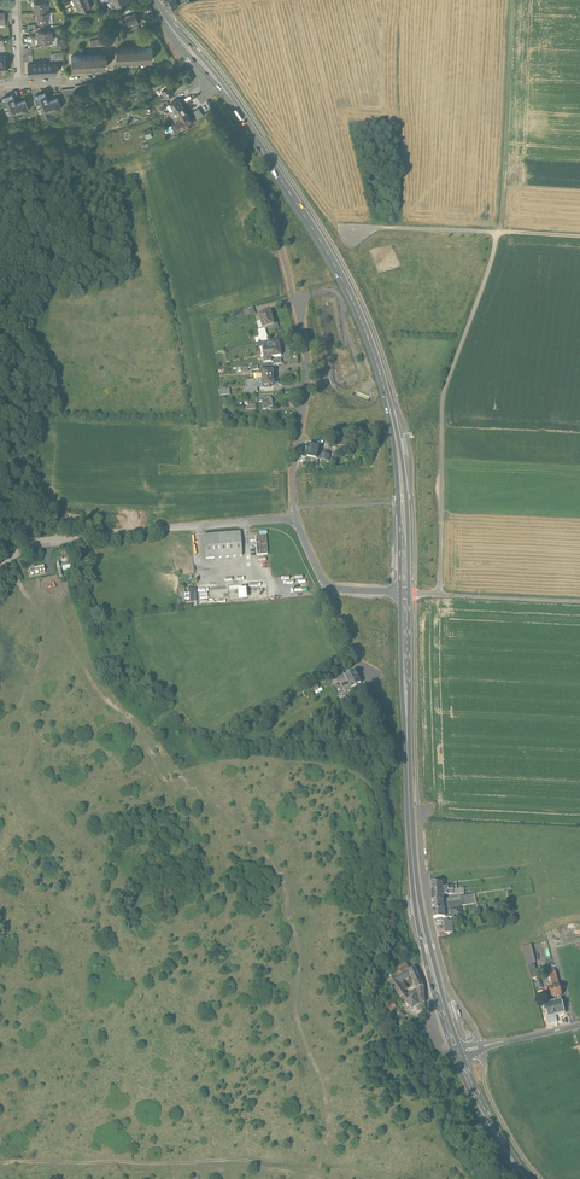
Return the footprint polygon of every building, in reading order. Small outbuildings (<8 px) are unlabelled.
[(89,4),(88,0),(75,6),(78,12),(83,10),(84,11),(92,8),(90,3),(89,4)] [(168,10),(178,6),(176,2),(176,0),(166,0),(165,1),(168,10)] [(37,13),(45,13),(45,2),(33,2),(34,13),(37,13)] [(48,24),(48,13),(45,13),(37,13),(37,24),(48,24)] [(127,24),(129,28),(129,29),(137,25),(139,24),(134,14),(130,16),(129,15),(126,16),(126,17),(125,18),(126,21),(125,22),(126,25),(127,24)] [(38,37),(32,37),(30,39),(31,45),(35,44),(38,44),(51,43),(50,32),(37,32),(38,37)] [(152,50),(116,51),(116,64),(152,63),(152,50)] [(106,57),(71,59),(72,72),(107,70),(106,57)] [(28,77),(57,75),(56,65),(27,66),(28,77)] [(75,89),(75,92),(76,96),(96,94),(96,87),(75,89)] [(169,88),(162,93),(165,98),(167,101),(167,100),(174,96),(169,88)] [(76,96),(75,92),(61,93),(62,100),(76,98),(76,96)] [(45,96),(35,100),(42,120),(52,117),(51,114),(60,111),(57,102),(48,105),(45,96)] [(12,98),(2,101),(10,122),(20,118),(19,116),(28,113),(24,103),(15,106),(12,98)] [(178,101),(170,107),(169,108),(171,111),(172,110),(174,113),(182,108),(178,101)] [(182,108),(174,113),(169,115),(174,122),(178,119),(180,122),(188,117),(182,108)] [(188,117),(180,122),(175,126),(180,133),(183,131),(193,125),(188,117)] [(259,313),(262,326),(274,323),(270,310),(268,311),(267,308),(262,309),(263,312),(259,313)] [(259,335),(256,335),(256,340),(268,339),(267,326),(259,327),(259,335)] [(272,345),(273,356),(280,355),(279,346),(280,346),(280,344),(279,344),(279,342),(272,343),(272,342),(270,343),(270,346),(272,345)] [(262,377),(273,377),(273,373),(273,370),(269,370),(269,368),(260,368),(260,373),(262,373),(262,377)] [(273,381),(273,377),(262,377),(262,378),(262,382),(260,382),(260,384),(260,387),(268,387),(268,385),(273,385),(273,381)] [(318,448),(307,446),(306,455),(316,457),(318,448)] [(240,533),(205,536),(207,560),(242,557),(240,533)] [(266,536),(255,537),(256,556),(267,555),(266,536)] [(63,571),(71,570),(69,557),(61,558),(63,571)] [(248,588),(239,589),(241,600),(249,599),(248,588)] [(181,608),(197,607),(196,589),(180,590),(181,608)] [(355,671),(345,676),(347,681),(349,683),(359,678),(355,671)] [(349,683),(347,681),(342,683),(341,682),(331,687),(333,692),(339,689),(339,688),(349,683)] [(435,883),(431,884),(431,893),(443,892),(442,888),(442,883),(438,883),(435,883)] [(443,892),(431,893),(432,902),(443,901),(443,895),(443,892)] [(462,901),(444,904),(444,910),(450,909),(455,908),(461,907),(463,906),(462,901)] [(455,908),(450,909),(451,917),(462,916),(462,912),(455,913),(455,908)] [(444,910),(433,911),(433,919),(437,919),(442,918),(445,918),(444,910)] [(531,946),(523,948),(532,979),(538,977),(535,964),(536,964),(531,946)] [(415,968),(396,979),(399,984),(412,978),(418,975),(415,968)] [(399,984),(396,979),(389,982),(393,989),(401,999),(407,996),(406,995),(405,992),(399,984)] [(419,979),(414,982),(416,986),(417,990),(423,986),(419,979)] [(407,996),(401,999),(412,1010),(421,1005),(423,1009),(425,1008),(425,1004),(423,986),(417,990),(414,992),(407,996)] [(556,986),(549,988),(552,999),(561,996),(559,986),(556,986)] [(421,1005),(412,1010),(415,1013),(423,1009),(421,1005)]
